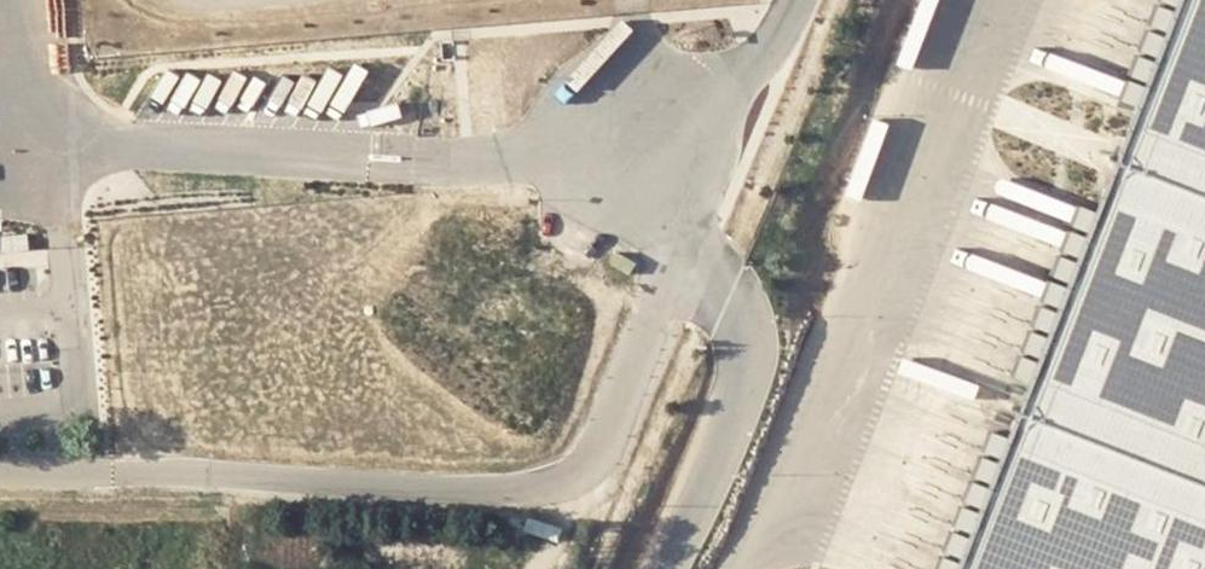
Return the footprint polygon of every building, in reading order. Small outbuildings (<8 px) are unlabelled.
[(959,568),(1204,568),(1204,0),(1180,0),(959,568)] [(615,253),(609,263),(628,275),(635,265),(615,253)]
